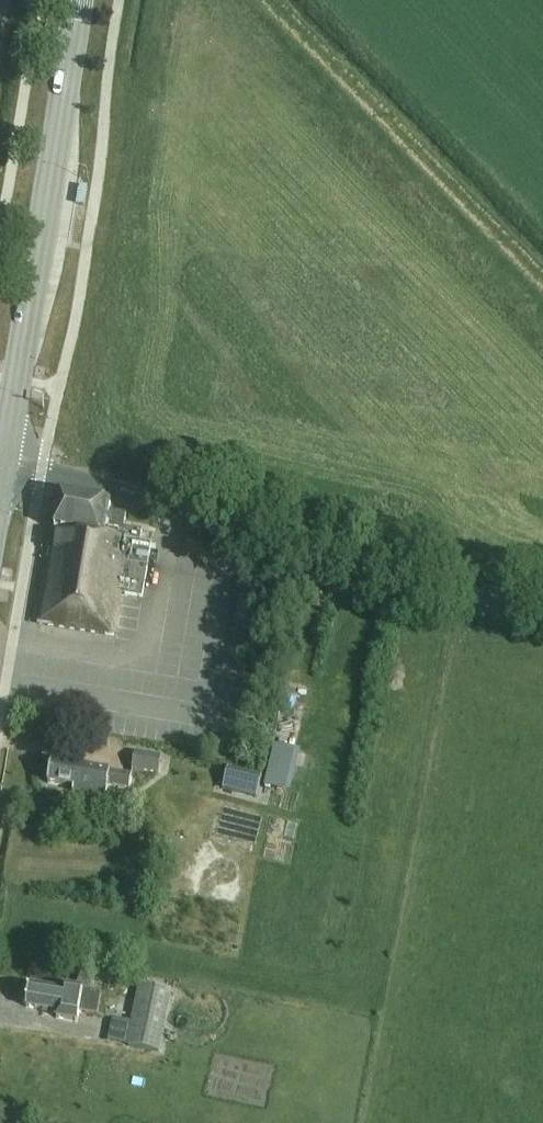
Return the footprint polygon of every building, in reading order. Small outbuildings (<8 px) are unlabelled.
[(61,497),(40,625),(114,638),(121,595),(142,599),(152,546),(140,544),(142,532),(124,530),(126,517),(109,514),(111,505),(61,497)] [(274,743),(265,785),(291,791),(301,749),(274,743)] [(136,755),(133,771),(159,776),(162,760),(136,755)] [(133,779),(52,764),(48,768),(46,779),(48,785),(74,789),(73,795),(106,800),(108,788),(130,792),(133,779)] [(228,769),(222,789),(255,798),(260,777),(228,769)] [(80,973),(78,987),(91,990),(93,975),(80,973)] [(160,1054),(172,993),(139,986),(126,1047),(160,1054)] [(61,994),(30,988),(25,992),(23,1004),(26,1009),(57,1014),(56,1020),(77,1023),(79,1014),(98,1017),(101,995),(62,988),(61,994)]
